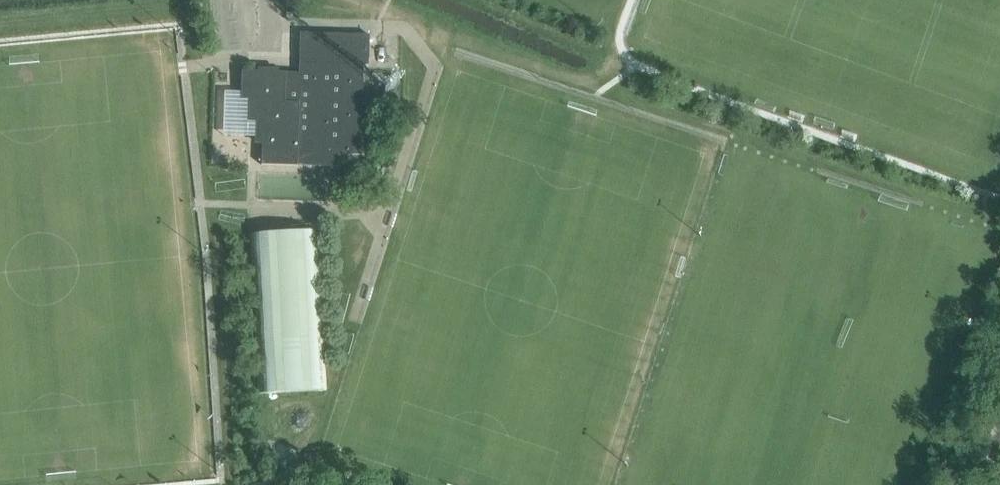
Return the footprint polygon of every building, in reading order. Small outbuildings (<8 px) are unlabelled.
[(261,164),(336,166),(338,154),(360,154),(363,64),(368,65),(369,35),(300,33),(299,73),(278,72),(278,69),(258,68),(258,72),(242,72),(240,98),(248,99),(247,121),(254,121),(255,142),(262,143),(261,164)] [(259,393),(326,389),(317,230),(250,234),(259,393)]
